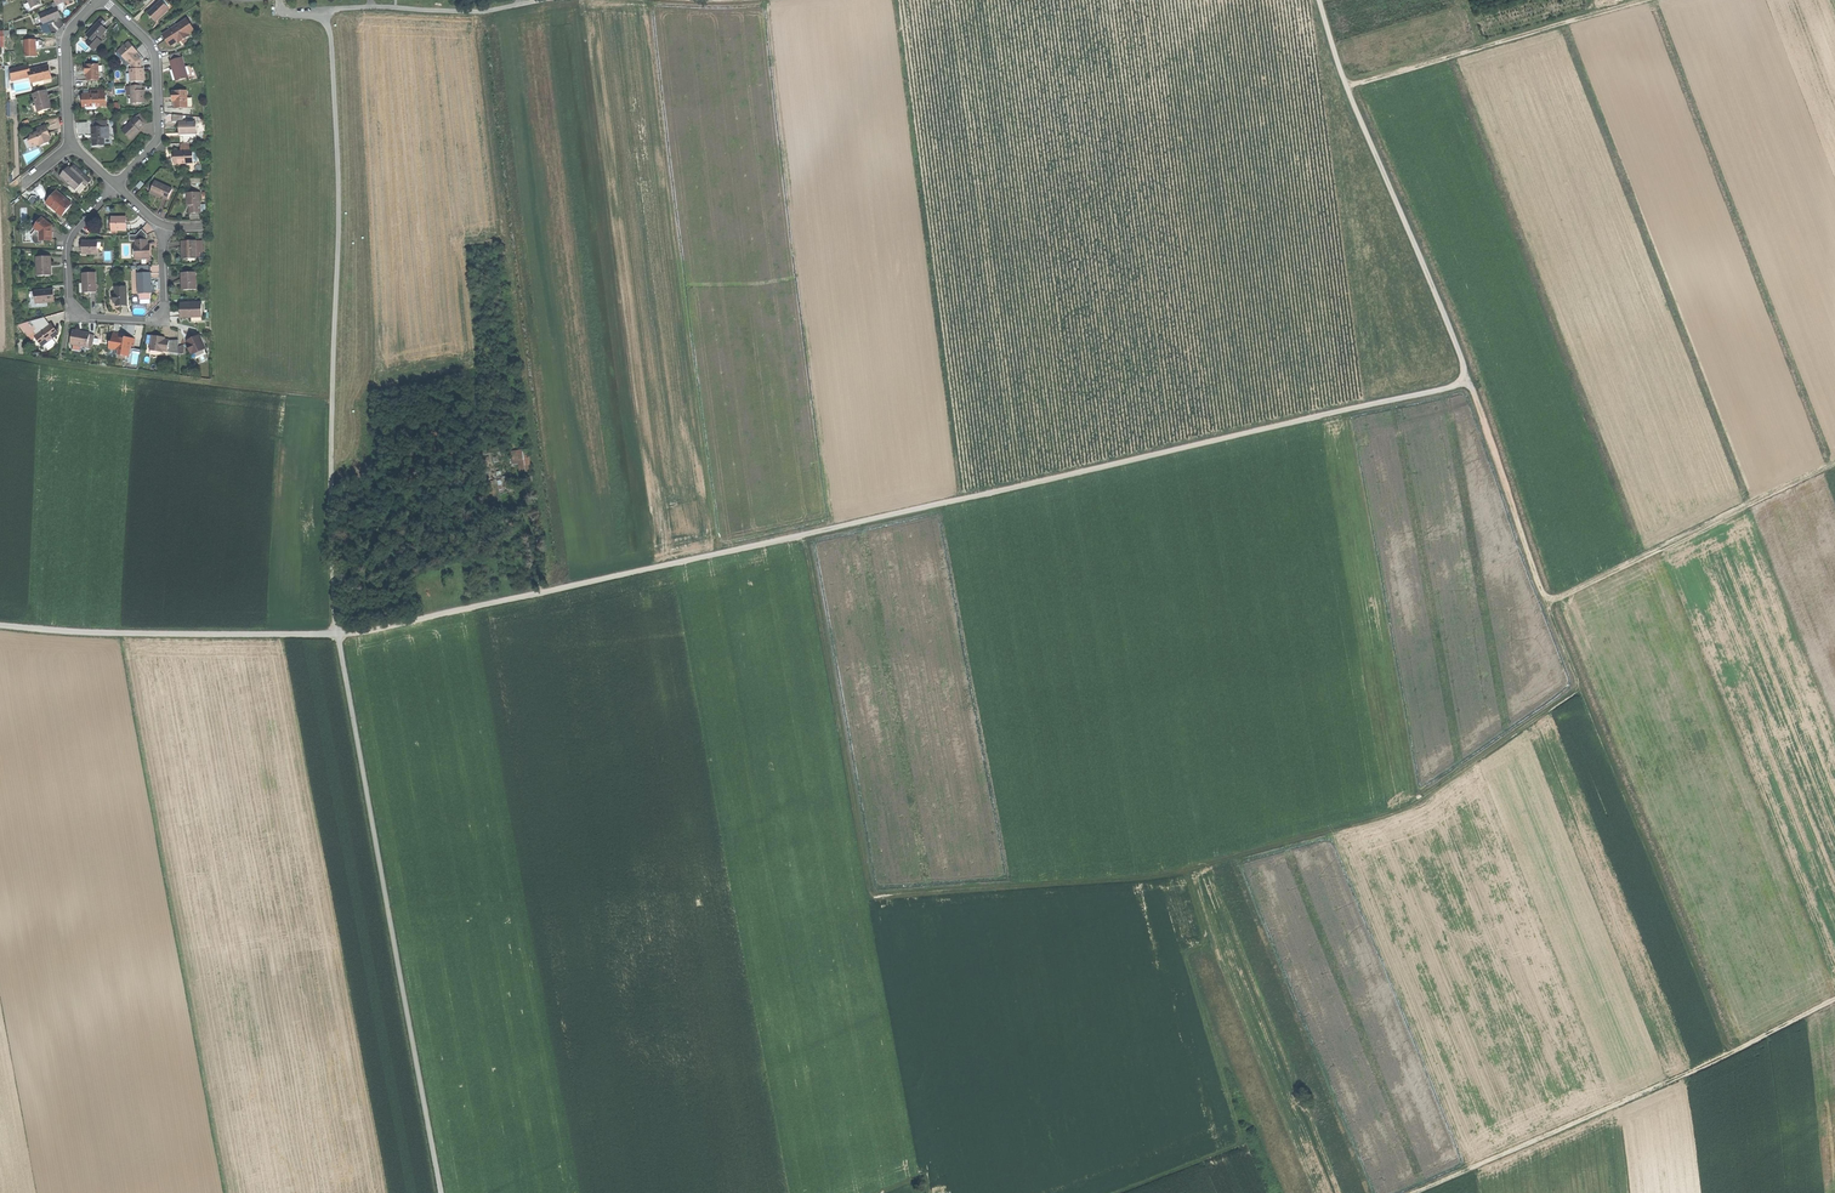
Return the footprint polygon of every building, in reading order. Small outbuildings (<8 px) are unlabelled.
[(32,9),(41,5),(39,0),(28,0),(32,9)] [(172,6),(166,0),(162,0),(149,12),(152,16),(156,20),(162,14),(163,15),(172,6)] [(54,9),(40,15),(43,24),(49,22),(50,24),(53,23),(55,22),(54,20),(61,17),(56,5),(55,2),(52,3),(54,9)] [(155,22),(163,15),(162,14),(156,20),(152,16),(149,12),(148,14),(155,22)] [(172,45),(177,41),(178,43),(190,35),(189,34),(194,30),(187,19),(176,26),(174,24),(169,27),(170,30),(165,33),(168,39),(172,45)] [(97,41),(106,30),(98,23),(93,28),(88,33),(97,41)] [(97,41),(88,33),(86,35),(95,43),(97,41)] [(36,40),(25,40),(25,57),(36,57),(36,49),(36,40)] [(119,50),(131,64),(140,60),(144,59),(132,46),(129,42),(119,50)] [(169,56),(171,61),(181,58),(180,52),(169,56)] [(177,81),(188,77),(182,58),(181,58),(171,61),(170,61),(173,71),(171,72),(172,76),(174,81),(176,80),(177,81)] [(136,81),(136,86),(141,85),(141,81),(143,81),(143,74),(143,68),(141,68),(140,60),(131,64),(131,69),(130,69),(130,82),(136,81)] [(28,65),(11,69),(12,77),(25,74),(26,78),(31,77),(33,86),(52,82),(52,81),(51,78),(44,80),(43,78),(51,76),(50,71),(49,66),(30,70),(28,65)] [(98,65),(85,65),(85,69),(85,71),(87,71),(87,74),(87,81),(99,80),(98,65)] [(132,103),(145,103),(144,95),(144,90),(142,90),(141,85),(136,86),(127,86),(127,91),(131,91),(132,103)] [(105,94),(105,89),(91,90),(91,95),(83,95),(83,101),(83,104),(87,104),(88,108),(96,108),(96,106),(103,106),(103,103),(106,103),(105,94)] [(48,97),(46,90),(33,94),(38,112),(50,109),(48,102),(47,98),(48,97)] [(187,107),(193,107),(193,97),(187,97),(187,91),(173,92),(173,98),(175,98),(176,101),(176,104),(176,108),(187,108),(187,107)] [(140,114),(137,116),(145,124),(147,121),(140,114)] [(137,116),(122,130),(131,140),(139,133),(137,131),(139,129),(142,127),(145,124),(137,116)] [(180,134),(196,133),(196,122),(179,122),(180,128),(180,134)] [(98,145),(104,145),(104,138),(110,138),(109,127),(105,127),(105,124),(93,125),(93,127),(93,138),(93,145),(98,145)] [(47,127),(38,130),(38,132),(30,135),(31,137),(29,141),(31,147),(37,145),(41,146),(50,142),(49,140),(46,135),(49,133),(48,131),(47,127)] [(180,144),(181,152),(193,152),(192,143),(180,144)] [(176,163),(196,162),(196,152),(193,152),(181,152),(176,152),(176,157),(176,163)] [(70,169),(69,168),(65,172),(61,176),(74,188),(82,179),(85,176),(73,165),(70,169)] [(59,175),(61,176),(65,172),(69,168),(67,166),(59,175)] [(83,181),(82,179),(74,188),(75,190),(83,181)] [(154,193),(168,199),(173,189),(155,181),(151,191),(154,193)] [(67,210),(72,205),(55,191),(50,198),(52,200),(49,204),(46,202),(43,206),(55,216),(58,212),(63,216),(67,210)] [(195,213),(200,213),(200,192),(187,193),(187,206),(189,206),(190,213),(195,213)] [(52,226),(38,215),(36,219),(36,220),(39,222),(37,224),(34,228),(39,231),(34,237),(33,239),(33,241),(34,243),(35,244),(43,244),(43,241),(53,241),(53,236),(52,226)] [(111,230),(126,230),(126,223),(124,223),(124,220),(124,217),(111,217),(111,230)] [(135,235),(130,235),(130,241),(136,241),(137,258),(150,258),(150,251),(150,245),(147,245),(147,235),(141,229),(135,235)] [(184,259),(197,258),(196,240),(182,241),(182,249),(184,249),(184,253),(184,259)] [(83,254),(97,254),(97,241),(83,241),(83,247),(83,254)] [(51,256),(37,257),(37,276),(50,276),(49,269),(49,264),(51,264),(51,256)] [(148,266),(140,266),(140,273),(138,273),(138,294),(139,293),(140,300),(140,299),(151,299),(151,293),(152,293),(151,284),(151,273),(149,273),(148,266)] [(85,293),(96,292),(95,272),(82,273),(83,283),(84,283),(85,287),(85,293)] [(184,290),(196,289),(196,272),(181,272),(182,277),(182,280),(184,280),(184,290)] [(122,304),(127,303),(126,287),(115,288),(116,294),(113,294),(114,302),(116,302),(116,304),(122,304)] [(52,295),(52,290),(37,291),(38,303),(36,303),(35,291),(29,292),(31,308),(46,307),(45,302),(53,302),(52,295)] [(180,317),(203,317),(202,304),(192,304),(192,303),(180,303),(180,311),(180,317)] [(50,325),(44,317),(19,325),(25,333),(28,332),(30,334),(30,335),(32,339),(35,337),(37,336),(44,345),(45,343),(49,347),(55,343),(52,338),(57,334),(53,329),(52,328),(49,326),(50,325)] [(52,324),(50,325),(49,326),(52,328),(53,329),(57,334),(59,333),(52,324)] [(70,344),(88,347),(88,346),(93,346),(94,335),(90,334),(90,333),(85,332),(82,332),(82,333),(72,332),(70,344)] [(121,355),(129,356),(131,346),(132,346),(133,339),(121,337),(122,334),(118,333),(113,332),(112,342),(110,342),(109,348),(115,349),(121,350),(121,355)] [(152,336),(148,335),(146,344),(151,344),(150,349),(179,353),(178,340),(169,340),(164,340),(162,339),(162,337),(156,336),(152,335),(152,336)] [(193,353),(205,347),(199,335),(195,337),(189,340),(190,342),(188,343),(193,353)] [(42,346),(44,345),(37,336),(35,337),(42,346)] [(512,465),(520,464),(521,472),(532,471),(530,449),(511,451),(512,465)]
